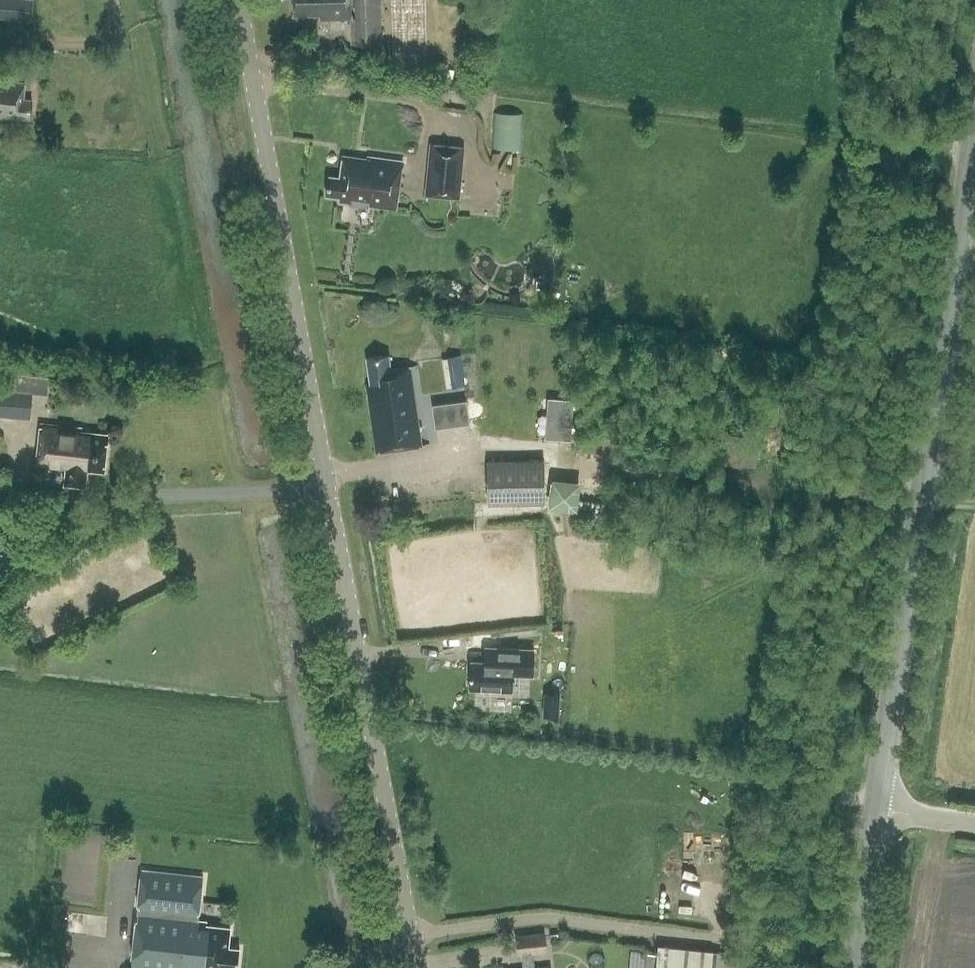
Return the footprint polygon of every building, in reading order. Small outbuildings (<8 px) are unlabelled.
[(352,18),(351,0),(295,0),(295,14),(321,13),(321,18),(352,18)] [(382,44),(381,0),(356,0),(357,19),(351,19),(352,44),(382,44)] [(33,101),(25,100),(26,84),(0,81),(0,116),(31,119),(33,101)] [(522,114),(496,112),(494,148),(520,150),(522,114)] [(425,195),(461,198),(465,147),(430,144),(425,195)] [(329,176),(327,196),(341,198),(340,204),(369,208),(368,210),(370,210),(370,208),(396,212),(403,162),(368,157),(367,161),(359,160),(359,158),(343,156),(340,178),(329,176)] [(456,387),(466,385),(462,355),(451,356),(456,387)] [(423,446),(412,367),(393,370),(391,356),(368,359),(372,384),(365,385),(375,453),(423,446)] [(14,415),(16,390),(0,389),(0,413),(14,415)] [(434,399),(435,423),(471,421),(469,397),(434,399)] [(106,472),(110,435),(82,432),(83,429),(43,424),(38,465),(68,468),(67,485),(87,487),(89,471),(106,472)] [(545,460),(488,461),(488,504),(545,503),(545,460)] [(547,505),(577,506),(578,476),(548,475),(547,505)] [(472,662),(471,689),(512,691),(513,674),(533,675),(534,649),(486,647),(486,662),(472,662)] [(560,716),(561,695),(546,695),(545,715),(560,716)] [(132,966),(147,967),(208,967),(212,967),(238,967),(240,949),(229,947),(231,927),(206,925),(207,921),(199,921),(204,877),(142,870),(132,966)] [(535,954),(547,952),(545,934),(519,937),(521,956),(524,955),(525,967),(537,967),(535,954)] [(727,953),(659,945),(658,955),(648,953),(646,967),(725,967),(727,953)]
